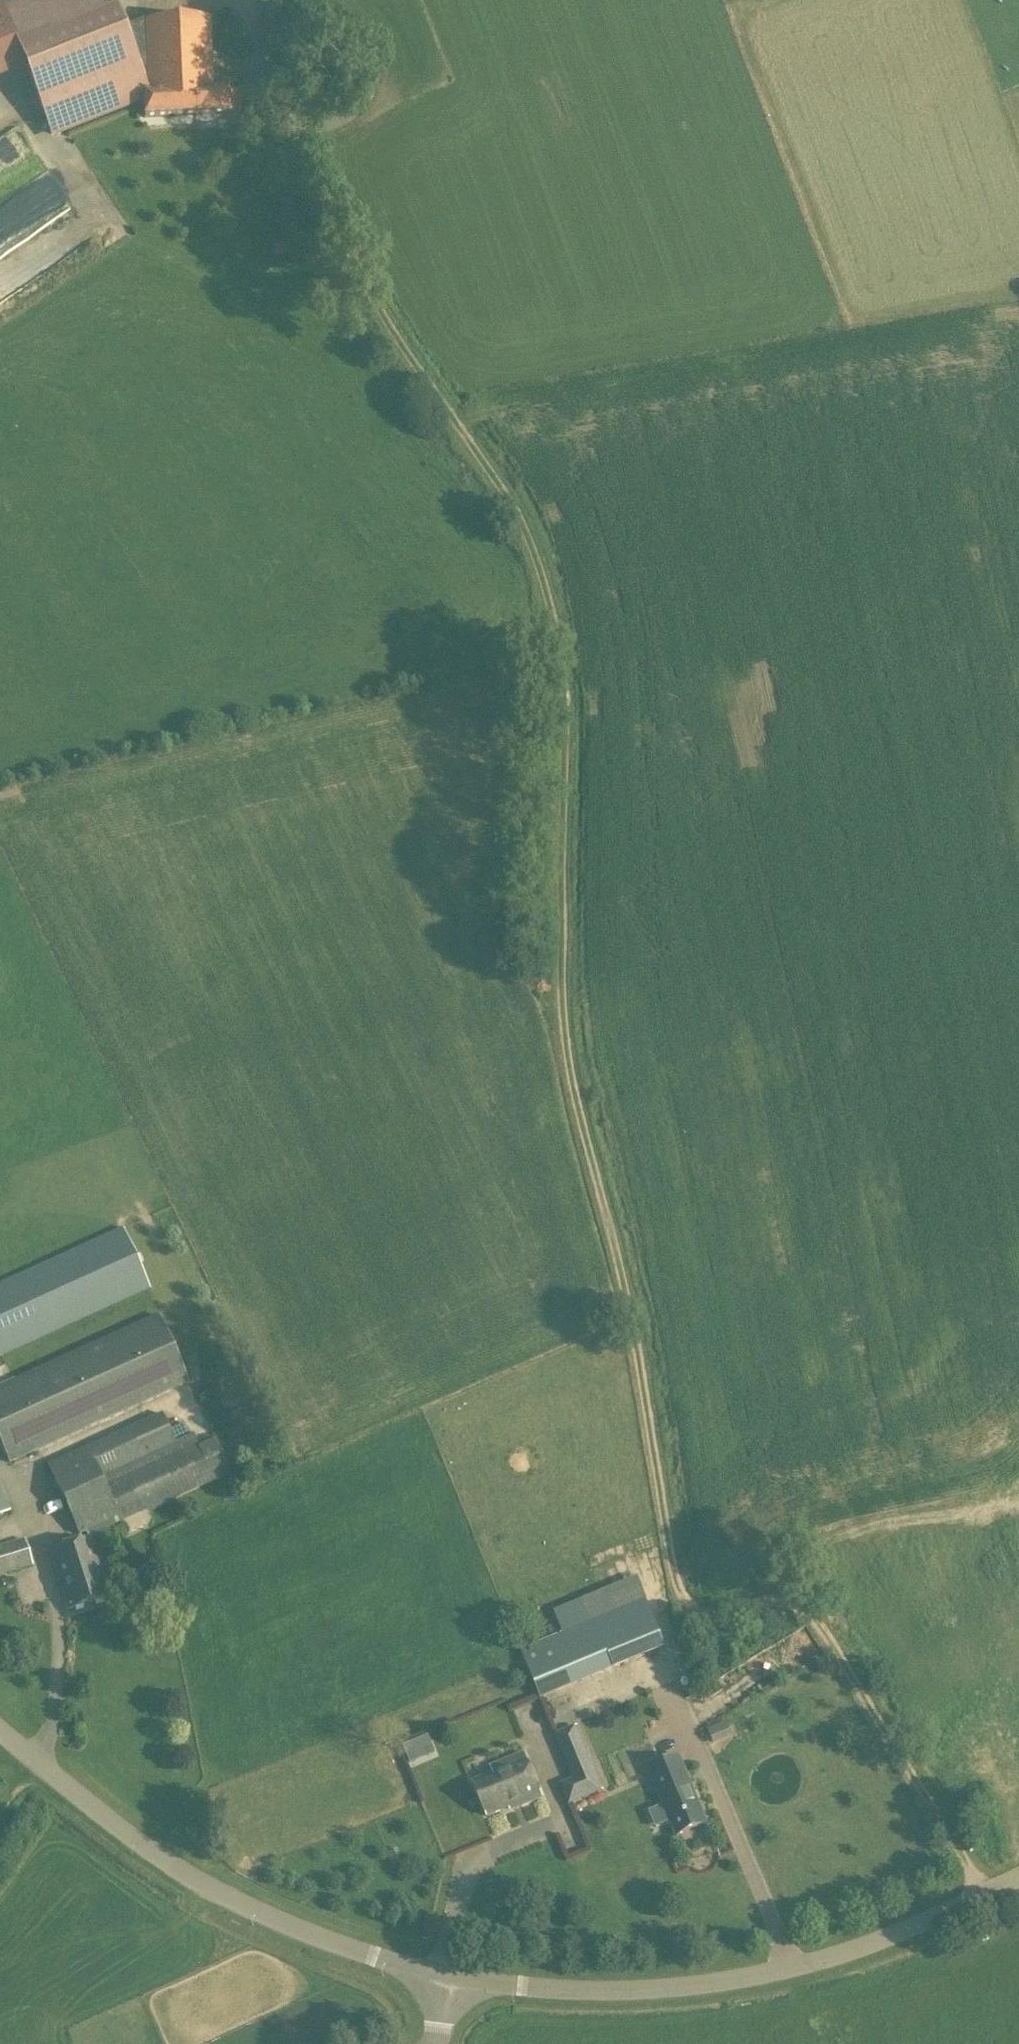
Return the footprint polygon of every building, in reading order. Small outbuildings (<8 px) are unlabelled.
[(24,70),(51,134),(144,97),(145,116),(239,112),(239,92),(211,94),(208,19),(146,22),(146,21),(124,31),(114,11),(101,17),(92,0),(28,0),(0,10),(0,79),(24,70)] [(149,1290),(122,1230),(0,1285),(0,1357),(149,1290)] [(9,1464),(188,1383),(157,1315),(0,1386),(0,1444),(9,1464)] [(161,1414),(47,1466),(79,1537),(117,1520),(119,1525),(121,1523),(126,1534),(147,1525),(142,1515),(230,1475),(209,1427),(174,1442),(161,1414)] [(11,1511),(0,1488),(0,1516),(11,1511)] [(0,1549),(0,1576),(33,1566),(24,1541),(0,1549)] [(90,1541),(50,1553),(59,1584),(62,1584),(70,1610),(106,1599),(97,1572),(100,1572),(90,1541)] [(1009,1595),(1018,1616),(1018,1590),(1013,1593),(1009,1595)] [(541,1701),(665,1648),(646,1600),(520,1650),(541,1701)] [(725,1722),(707,1730),(713,1743),(714,1745),(732,1737),(725,1722)] [(572,1802),(592,1793),(600,1790),(574,1730),(557,1737),(576,1782),(565,1787),(572,1802)] [(402,1745),(409,1763),(435,1752),(428,1734),(402,1745)] [(493,1776),(473,1784),(487,1817),(509,1808),(510,1810),(542,1797),(524,1754),(490,1768),(493,1776)] [(678,1754),(648,1766),(676,1833),(706,1821),(678,1754)] [(570,1850),(586,1843),(579,1827),(563,1834),(570,1850)]
